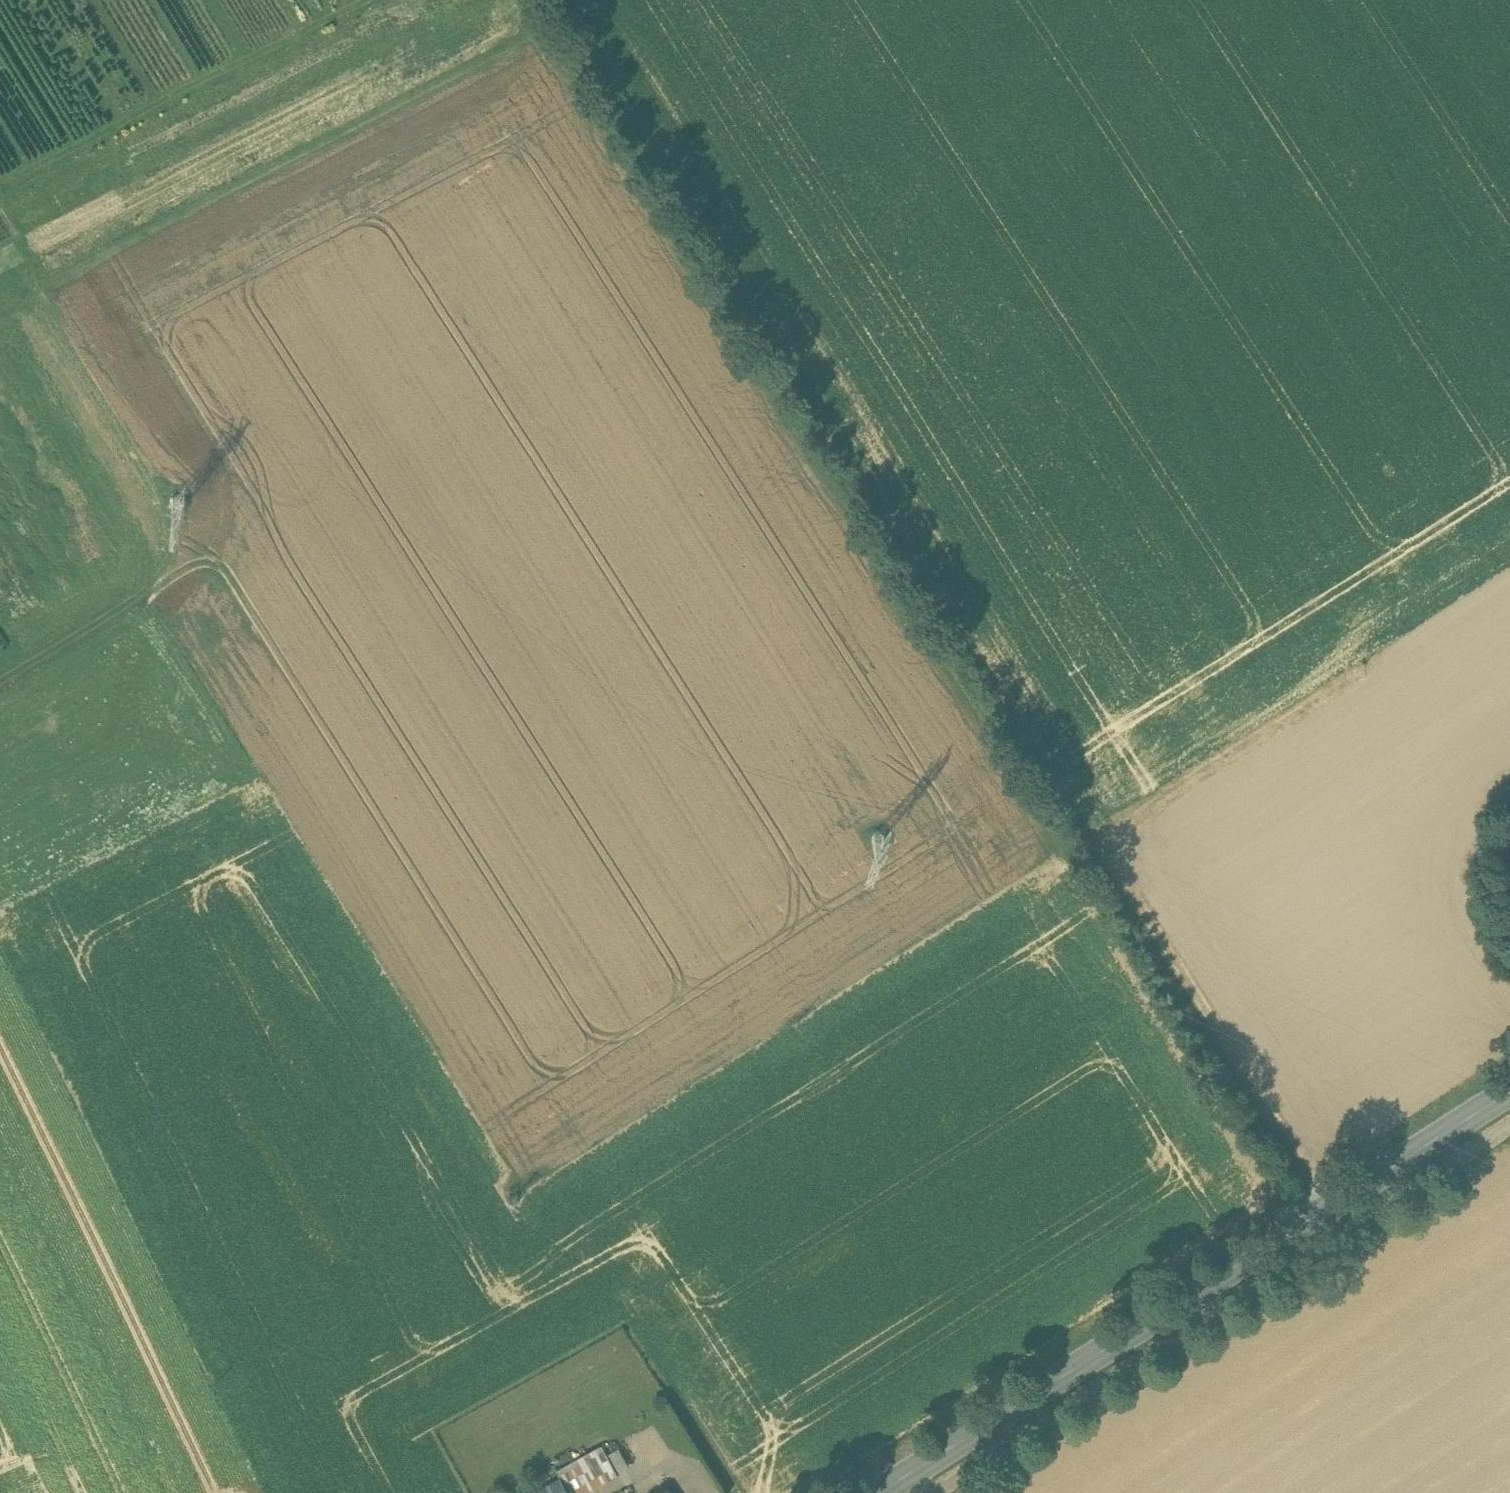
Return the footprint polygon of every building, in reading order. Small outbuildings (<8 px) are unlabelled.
[(620,1451),(609,1457),(619,1475),(630,1469),(620,1451)] [(541,1492),(587,1492),(619,1475),(609,1457),(608,1455),(541,1492)] [(669,1485),(657,1492),(674,1492),(669,1485)]
